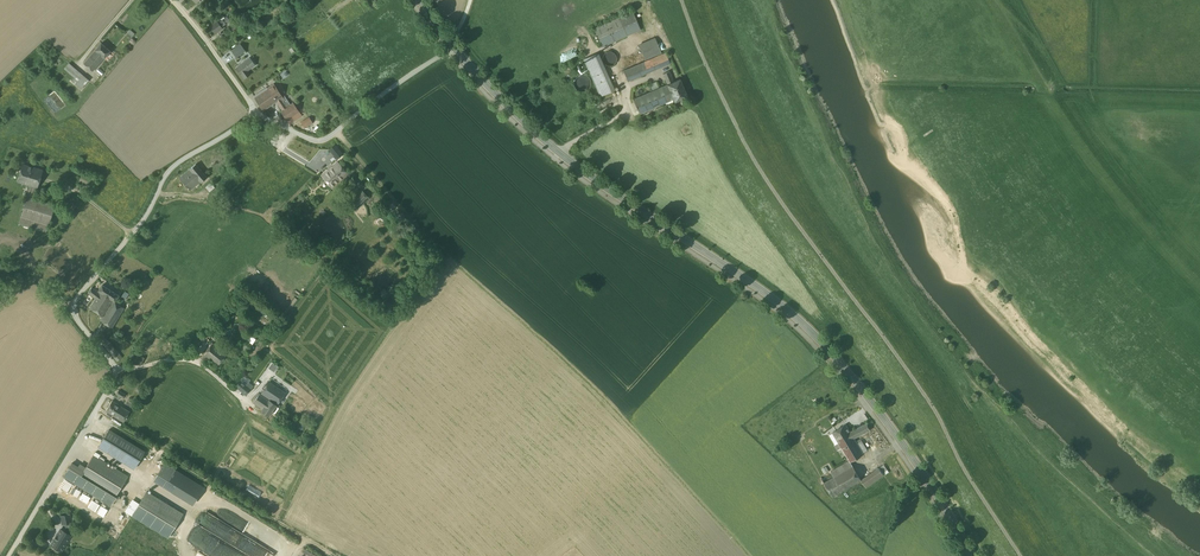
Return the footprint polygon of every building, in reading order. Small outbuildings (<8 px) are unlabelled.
[(632,11),(619,17),(627,36),(641,30),(632,11)] [(619,17),(594,28),(602,47),(627,36),(619,17)] [(217,21),(210,26),(214,33),(222,28),(221,26),(218,22),(217,21)] [(237,22),(232,26),(235,31),(238,29),(239,31),(242,29),(237,22)] [(232,26),(225,31),(228,36),(235,31),(232,26)] [(657,38),(640,43),(645,59),(662,54),(657,38)] [(111,51),(101,43),(95,50),(104,58),(111,51)] [(240,47),(232,52),(234,56),(242,50),(240,47)] [(95,50),(84,63),(93,71),(104,58),(95,50)] [(242,50),(234,56),(237,59),(245,53),(244,53),(242,50)] [(616,61),(617,58),(616,56),(615,53),(612,52),(610,51),(607,52),(605,53),(603,56),(603,58),(603,61),(605,63),(607,65),(610,65),(612,65),(615,63),(616,61)] [(598,52),(583,59),(588,69),(603,63),(598,52)] [(666,53),(624,71),(628,81),(670,64),(666,53)] [(250,57),(236,68),(241,75),(242,75),(244,78),(250,74),(248,71),(255,65),(250,57)] [(89,80),(69,63),(65,68),(75,78),(76,78),(78,76),(80,79),(76,84),(81,89),(89,80)] [(603,63),(588,69),(600,97),(615,90),(603,63)] [(669,72),(663,74),(667,84),(674,82),(669,72)] [(590,86),(591,83),(590,80),(589,77),(586,75),(582,74),(579,75),(576,77),(574,80),(574,83),(575,86),(576,89),(579,91),(583,92),(586,91),(589,89),(590,86)] [(674,82),(667,84),(674,99),(675,102),(688,96),(680,79),(674,82)] [(268,89),(254,98),(262,109),(274,101),(275,103),(277,102),(283,98),(274,84),(268,88),(268,89)] [(667,84),(633,99),(640,114),(674,99),(667,84)] [(291,104),(285,96),(283,98),(277,102),(283,110),(281,111),(290,123),(302,115),(293,103),(291,104)] [(605,105),(608,112),(619,107),(616,100),(605,105)] [(305,127),(314,122),(310,116),(301,121),(305,127)] [(343,154),(335,144),(329,150),(337,159),(343,154)] [(338,162),(322,175),(332,187),(348,174),(338,162)] [(43,170),(23,164),(18,181),(38,187),(43,170)] [(195,164),(189,169),(190,170),(180,178),(190,190),(200,182),(201,183),(207,177),(195,164)] [(355,174),(350,179),(356,187),(362,182),(355,174)] [(210,182),(205,187),(210,192),(215,187),(210,182)] [(38,187),(31,185),(26,201),(33,203),(34,199),(38,187)] [(362,190),(348,202),(355,210),(369,198),(362,190)] [(74,195),(65,207),(72,212),(81,200),(74,195)] [(55,205),(34,199),(33,203),(26,201),(21,217),(48,225),(49,225),(55,205)] [(48,225),(21,217),(19,224),(46,232),(48,225)] [(120,295),(104,285),(100,292),(114,301),(116,302),(120,295)] [(100,292),(92,287),(88,292),(96,297),(100,292)] [(114,301),(100,292),(96,297),(90,307),(104,316),(114,301)] [(124,307),(114,301),(104,316),(102,321),(112,327),(124,307)] [(122,357),(104,335),(99,339),(118,361),(122,357)] [(225,354),(211,344),(203,355),(209,359),(217,365),(225,354)] [(140,354),(135,363),(141,366),(146,358),(140,354)] [(268,367),(275,372),(279,366),(272,362),(268,367)] [(247,385),(241,380),(236,386),(246,394),(253,386),(249,383),(247,385)] [(285,393),(269,382),(262,393),(278,403),(285,393)] [(126,394),(119,390),(116,394),(123,398),(126,394)] [(276,405),(259,393),(254,402),(263,409),(262,411),(269,416),(276,405)] [(130,412),(112,401),(106,411),(123,422),(130,412)] [(867,423),(850,432),(852,434),(854,438),(870,430),(867,423)] [(846,424),(832,432),(838,443),(852,434),(850,432),(846,424)] [(145,451),(109,429),(98,447),(134,469),(145,451)] [(852,434),(838,443),(850,462),(864,454),(854,438),(852,434)] [(128,477),(93,455),(84,470),(76,484),(111,505),(128,477)] [(165,462),(156,476),(169,483),(177,470),(165,462)] [(72,463),(64,476),(76,484),(84,470),(72,463)] [(824,474),(829,471),(826,465),(821,468),(824,474)] [(853,466),(824,482),(833,496),(861,480),(853,466)] [(879,468),(866,477),(871,484),(884,475),(879,468)] [(201,485),(177,470),(169,483),(166,488),(190,503),(201,485)] [(169,483),(156,476),(154,481),(166,488),(169,483)] [(871,484),(866,477),(861,480),(866,487),(871,484)] [(68,491),(73,483),(67,479),(62,488),(68,491)] [(82,499),(85,492),(79,489),(75,496),(82,499)] [(183,514),(147,492),(132,515),(168,537),(183,514)] [(206,510),(199,525),(210,531),(212,527),(209,526),(211,521),(213,517),(221,521),(222,520),(213,515),(214,514),(206,510)] [(69,514),(61,516),(62,524),(71,522),(69,514)] [(61,529),(57,536),(56,535),(54,538),(55,539),(51,545),(61,551),(71,535),(61,529)] [(214,543),(213,545),(215,547),(213,548),(210,546),(207,550),(212,554),(221,540),(216,537),(213,542),(214,543)]
